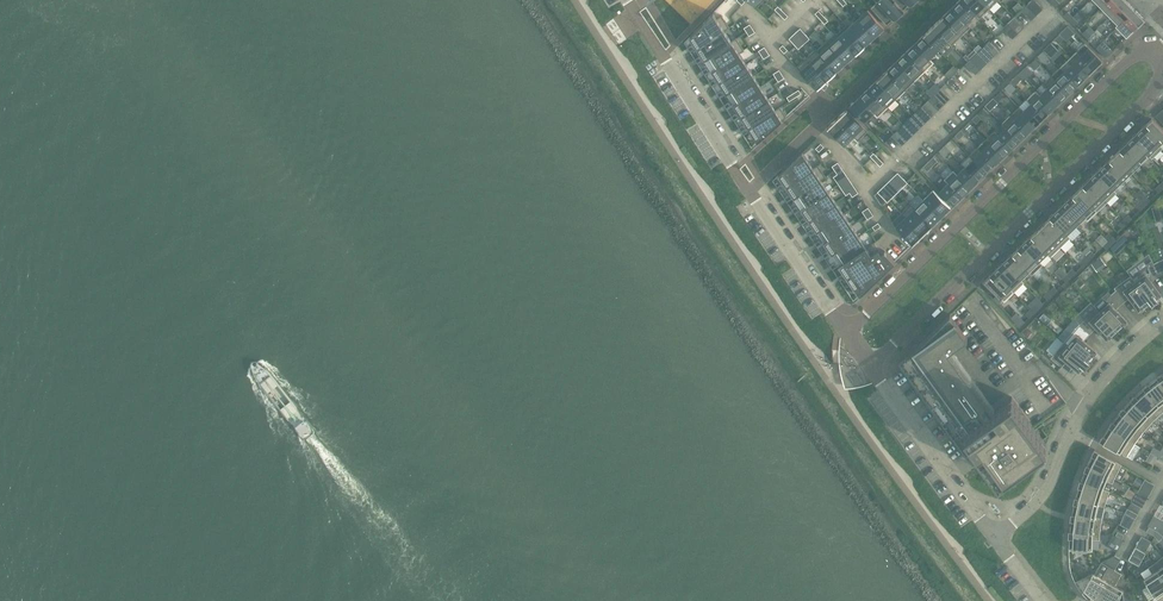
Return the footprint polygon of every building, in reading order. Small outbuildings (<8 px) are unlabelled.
[(904,11),(894,0),(875,0),(877,2),(871,8),(887,25),(893,20),(904,11)] [(916,0),(894,0),(904,11),(904,10),(909,6),(916,0)] [(980,18),(962,0),(960,0),(952,8),(971,27),(967,23),(975,15),(979,19),(980,18)] [(980,18),(989,9),(980,0),(962,0),(980,18)] [(989,9),(998,0),(980,0),(989,9)] [(1042,8),(1035,0),(1032,0),(1026,6),(1031,11),(1026,16),(1031,21),(1042,10),(1042,8)] [(1127,1),(1126,0),(1110,0),(1101,8),(1110,17),(1127,1)] [(1117,28),(1135,10),(1127,1),(1110,17),(1118,25),(1116,27),(1117,28)] [(776,8),(775,10),(780,14),(783,11),(778,6),(776,8)] [(1026,16),(1031,11),(1026,6),(1021,11),(1026,16)] [(961,36),(971,27),(952,8),(942,17),(961,36)] [(874,37),(885,28),(868,10),(858,19),(874,37)] [(1127,37),(1145,20),(1135,10),(1117,28),(1127,37)] [(780,14),(785,19),(788,16),(783,11),(780,14)] [(819,11),(816,14),(820,19),(824,16),(819,11)] [(713,13),(696,31),(704,43),(729,27),(722,15),(717,18),(713,13)] [(829,21),(824,16),(820,19),(825,24),(829,21)] [(961,36),(942,17),(933,26),(952,45),(961,36)] [(1016,18),(1009,25),(1013,29),(1018,34),(1024,27),(1016,18)] [(865,46),(874,37),(858,19),(849,27),(847,25),(865,46)] [(1009,25),(1008,23),(1003,28),(1008,34),(1013,29),(1009,25)] [(847,25),(837,34),(855,54),(865,46),(847,25)] [(952,45),(933,26),(924,35),(939,50),(948,42),(952,46),(952,45)] [(729,27),(704,43),(711,55),(732,41),(737,38),(736,38),(732,41),(725,30),(730,27),(729,27)] [(797,32),(802,37),(805,33),(801,28),(797,32)] [(1008,34),(1013,39),(1018,34),(1013,29),(1008,34)] [(810,38),(805,33),(802,37),(807,42),(810,38)] [(829,45),(846,63),(855,54),(837,34),(838,36),(829,45)] [(915,44),(934,63),(930,59),(939,50),(924,35),(915,44)] [(732,41),(711,55),(718,66),(739,53),(744,50),(737,38),(732,41)] [(989,51),(994,47),(989,41),(984,46),(989,51)] [(1102,61),(1085,43),(1076,52),(1094,69),(1102,61)] [(915,44),(905,53),(924,72),(934,63),(915,44)] [(783,45),(780,48),(785,53),(788,50),(783,45)] [(846,63),(829,45),(820,53),(816,49),(836,72),(846,63)] [(1105,50),(1100,45),(1096,48),(1101,53),(1105,50)] [(994,57),(999,52),(994,47),(989,51),(994,57)] [(836,72),(816,49),(806,58),(827,80),(836,72)] [(739,53),(718,66),(726,77),(747,64),(740,53),(744,50),(739,53)] [(1094,69),(1076,52),(1068,60),(1085,77),(1094,69)] [(905,53),(896,62),(911,77),(915,81),(924,73),(924,72),(905,53)] [(827,80),(806,58),(796,67),(817,89),(827,80)] [(976,64),(971,59),(966,64),(971,69),(976,64)] [(1085,77),(1068,60),(1060,68),(1077,85),(1085,77)] [(896,62),(887,71),(902,86),(906,90),(915,81),(911,77),(896,62)] [(747,64),(726,77),(733,89),(754,76),(747,64)] [(976,74),(981,70),(976,64),(971,69),(976,74)] [(1077,85),(1060,68),(1052,76),(1069,93),(1077,85)] [(893,95),(897,99),(906,90),(902,86),(887,71),(878,80),(893,95)] [(754,76),(733,89),(740,100),(761,87),(754,76)] [(1069,93),(1052,76),(1043,83),(1061,101),(1069,93)] [(952,87),(957,82),(952,77),(947,82),(952,87)] [(878,80),(868,88),(887,108),(888,107),(897,99),(893,95),(878,80)] [(957,92),(962,87),(957,82),(952,87),(957,92)] [(1061,101),(1043,83),(1043,84),(1047,88),(1040,95),(1036,91),(1035,91),(1053,109),(1061,101)] [(761,87),(740,100),(748,112),(769,98),(761,87)] [(868,88),(859,97),(878,117),(887,108),(868,88)] [(1053,109),(1035,91),(1027,99),(1044,117),(1053,109)] [(933,105),(939,100),(934,95),(929,100),(933,105)] [(878,118),(878,117),(859,97),(849,107),(864,122),(874,113),(878,118)] [(769,98),(748,112),(755,123),(776,110),(781,107),(780,106),(776,109),(769,98)] [(1044,117),(1027,99),(1026,100),(1030,104),(1023,111),(1019,107),(1036,125),(1044,117)] [(938,110),(944,105),(939,100),(933,105),(938,110)] [(776,110),(755,123),(764,137),(776,126),(787,116),(781,107),(776,110)] [(1036,125),(1019,107),(1011,115),(1028,133),(1036,125)] [(858,140),(868,131),(847,109),(837,118),(858,140)] [(920,118),(915,113),(910,118),(915,123),(920,118)] [(1028,133),(1011,115),(1002,123),(1020,141),(1028,133)] [(858,140),(837,118),(827,128),(844,146),(854,137),(858,141),(858,140)] [(925,123),(920,118),(915,123),(920,128),(925,123)] [(1152,119),(1142,128),(1162,149),(1159,145),(1162,142),(1162,130),(1152,119)] [(1020,141),(1002,123),(1002,124),(1006,128),(999,135),(995,131),(994,131),(1011,149),(1020,141)] [(1162,149),(1142,128),(1133,137),(1153,158),(1162,149)] [(897,131),(892,136),(897,141),(902,136),(897,131)] [(1003,157),(1011,149),(994,131),(986,139),(1003,157)] [(907,141),(902,136),(897,141),(902,146),(907,141)] [(1153,158),(1133,137),(1124,146),(1140,163),(1149,155),(1152,159),(1153,158)] [(1003,157),(986,139),(985,140),(989,144),(982,151),(978,147),(995,165),(1003,157)] [(819,152),(824,147),(821,143),(816,148),(819,152)] [(1140,163),(1124,146),(1114,155),(1131,172),(1140,163)] [(987,173),(995,165),(978,147),(969,155),(987,173)] [(791,183),(818,165),(813,168),(803,152),(783,171),(784,172),(791,183)] [(879,158),(874,153),(870,156),(875,161),(879,158)] [(987,173),(969,155),(969,156),(973,160),(965,167),(979,181),(987,173)] [(1131,172),(1114,155),(1105,164),(1122,181),(1131,172)] [(879,158),(875,161),(880,166),(884,163),(879,158)] [(1122,181),(1105,164),(1096,173),(1116,194),(1117,193),(1113,190),(1122,181)] [(799,194),(826,176),(818,165),(791,183),(799,194)] [(979,181),(965,167),(958,175),(957,175),(970,189),(979,181)] [(958,175),(954,171),(944,180),(948,184),(949,183),(962,197),(970,189),(957,175),(958,175)] [(903,178),(898,173),(895,176),(899,181),(903,178)] [(1116,194),(1096,173),(1087,182),(1107,203),(1116,194)] [(806,206),(829,191),(821,180),(826,177),(826,176),(799,194),(806,206)] [(899,181),(904,186),(908,183),(903,178),(899,181)] [(1107,203),(1087,182),(1078,191),(1097,212),(1107,203)] [(962,197),(949,183),(948,184),(940,192),(953,205),(962,197)] [(886,194),(881,189),(878,192),(883,197),(886,194)] [(941,217),(951,208),(933,190),(924,199),(941,217)] [(814,217),(836,202),(829,191),(806,206),(814,217)] [(1097,212),(1078,191),(1068,200),(1088,221),(1097,212)] [(883,197),(887,202),(891,199),(886,194),(883,197)] [(1145,205),(1150,200),(1147,197),(1142,202),(1145,205)] [(941,217),(924,199),(915,208),(911,204),(932,226),(941,217)] [(1088,221),(1068,200),(1059,209),(1076,226),(1084,218),(1088,221)] [(822,228),(844,213),(836,202),(814,217),(822,228)] [(1140,210),(1145,205),(1142,202),(1137,207),(1140,210)] [(922,235),(932,226),(911,204),(901,213),(905,217),(922,235)] [(1076,226),(1059,209),(1050,218),(1070,239),(1070,238),(1067,235),(1076,226)] [(844,213),(822,228),(829,239),(851,225),(844,213)] [(922,235),(905,217),(901,213),(901,214),(905,218),(896,227),(913,244),(922,235)] [(1127,223),(1132,218),(1128,215),(1123,220),(1127,223)] [(1070,239),(1050,218),(1040,227),(1060,248),(1070,239)] [(1122,228),(1127,223),(1123,220),(1118,225),(1122,228)] [(837,251),(859,236),(851,225),(829,239),(837,251)] [(1060,248),(1040,227),(1031,236),(1051,257),(1060,248)] [(844,262),(866,247),(859,236),(837,251),(844,262)] [(1051,257),(1031,236),(1022,245),(1042,266),(1042,265),(1039,261),(1047,254),(1050,257),(1051,257)] [(1111,244),(1116,240),(1113,236),(1108,241),(1111,244)] [(1106,249),(1111,244),(1108,241),(1103,246),(1106,249)] [(866,247),(844,262),(864,292),(895,261),(885,251),(881,253),(874,242),(866,247)] [(1042,266),(1022,245),(1013,254),(1033,274),(1042,266)] [(1089,259),(1094,254),(1091,251),(1086,256),(1089,259)] [(1033,274),(1013,254),(1003,263),(1023,283),(1024,283),(1021,279),(1029,272),(1032,275),(1033,274)] [(1084,264),(1089,259),(1086,256),(1081,261),(1084,264)] [(1160,260),(1154,263),(1160,275),(1162,274),(1162,259),(1160,260)] [(1023,283),(1003,263),(994,272),(1014,292),(1023,283)] [(1161,294),(1151,281),(1156,277),(1160,275),(1154,263),(1148,266),(1132,278),(1152,305),(1159,301),(1157,298),(1161,294)] [(1071,277),(1076,272),(1073,269),(1068,274),(1071,277)] [(1014,292),(994,272),(984,281),(1004,302),(1014,292)] [(1066,282),(1071,277),(1068,274),(1063,278),(1066,282)] [(1152,305),(1132,278),(1132,279),(1134,282),(1125,289),(1122,285),(1113,292),(1122,303),(1129,297),(1139,311),(1144,307),(1146,310),(1152,305)] [(1052,295),(1057,290),(1054,287),(1049,291),(1052,295)] [(1047,300),(1052,295),(1049,291),(1044,296),(1047,300)] [(1127,321),(1115,309),(1122,303),(1113,292),(1111,294),(1105,300),(1108,303),(1100,311),(1097,308),(1096,308),(1119,333),(1125,327),(1123,325),(1127,321)] [(1034,313),(1039,308),(1036,304),(1031,309),(1034,313)] [(1119,333),(1096,308),(1082,322),(1079,324),(1089,333),(1091,332),(1096,327),(1107,339),(1111,336),(1114,338),(1119,333)] [(1029,318),(1034,313),(1031,309),(1026,314),(1029,318)] [(978,450),(999,479),(1047,444),(1012,397),(992,412),(948,352),(968,338),(950,314),(908,355),(964,431),(952,440),(966,459),(978,450)] [(1096,351),(1083,340),(1089,333),(1079,324),(1077,327),(1064,342),(1090,364),(1095,357),(1093,355),(1096,351)] [(1090,364),(1064,342),(1051,358),(1061,366),(1061,367),(1062,366),(1066,361),(1079,372),(1082,368),(1085,370),(1090,364)] [(1157,378),(1149,384),(1148,383),(1143,388),(1144,388),(1162,410),(1162,385),(1157,377),(1157,378)] [(1143,388),(1136,396),(1135,395),(1130,399),(1131,400),(1153,421),(1162,412),(1162,410),(1144,388),(1143,388)] [(1131,400),(1124,408),(1123,407),(1119,412),(1119,413),(1120,413),(1143,432),(1153,421),(1131,400)] [(1120,413),(1119,413),(1113,421),(1112,421),(1108,426),(1109,427),(1109,426),(1134,444),(1143,432),(1120,413)] [(1134,444),(1109,426),(1109,427),(1104,436),(1103,435),(1099,441),(1126,456),(1134,444)] [(1122,465),(1095,450),(1094,449),(1091,455),(1092,456),(1087,465),(1115,478),(1122,465)] [(1115,478),(1087,465),(1086,464),(1084,471),(1085,471),(1081,481),(1109,492),(1109,491),(1103,489),(1106,481),(1113,483),(1115,478)] [(1105,505),(1109,492),(1081,481),(1080,480),(1078,487),(1079,487),(1076,497),(1076,498),(1105,505)] [(1102,520),(1105,505),(1076,498),(1076,497),(1075,497),(1073,504),(1074,504),(1072,514),(1102,520)] [(1100,534),(1102,520),(1072,514),(1071,514),(1070,521),(1071,521),(1070,531),(1070,532),(1100,534)] [(1092,549),(1093,539),(1100,540),(1100,534),(1070,532),(1070,531),(1069,531),(1068,538),(1069,538),(1069,549),(1092,549)] [(1142,560),(1146,554),(1136,548),(1133,554),(1142,560)] [(1139,565),(1142,560),(1133,554),(1129,560),(1139,565)] [(1153,564),(1162,578),(1162,556),(1153,564)] [(1089,600),(1097,600),(1115,570),(1102,562),(1095,574),(1093,573),(1075,582),(1076,584),(1078,587),(1079,589),(1081,591),(1082,592),(1084,595),(1087,597),(1090,599),(1089,600)] [(1153,564),(1148,567),(1152,573),(1144,579),(1156,599),(1162,594),(1162,578),(1153,564)] [(1123,590),(1115,585),(1122,574),(1115,570),(1097,600),(1124,600),(1123,590)]
